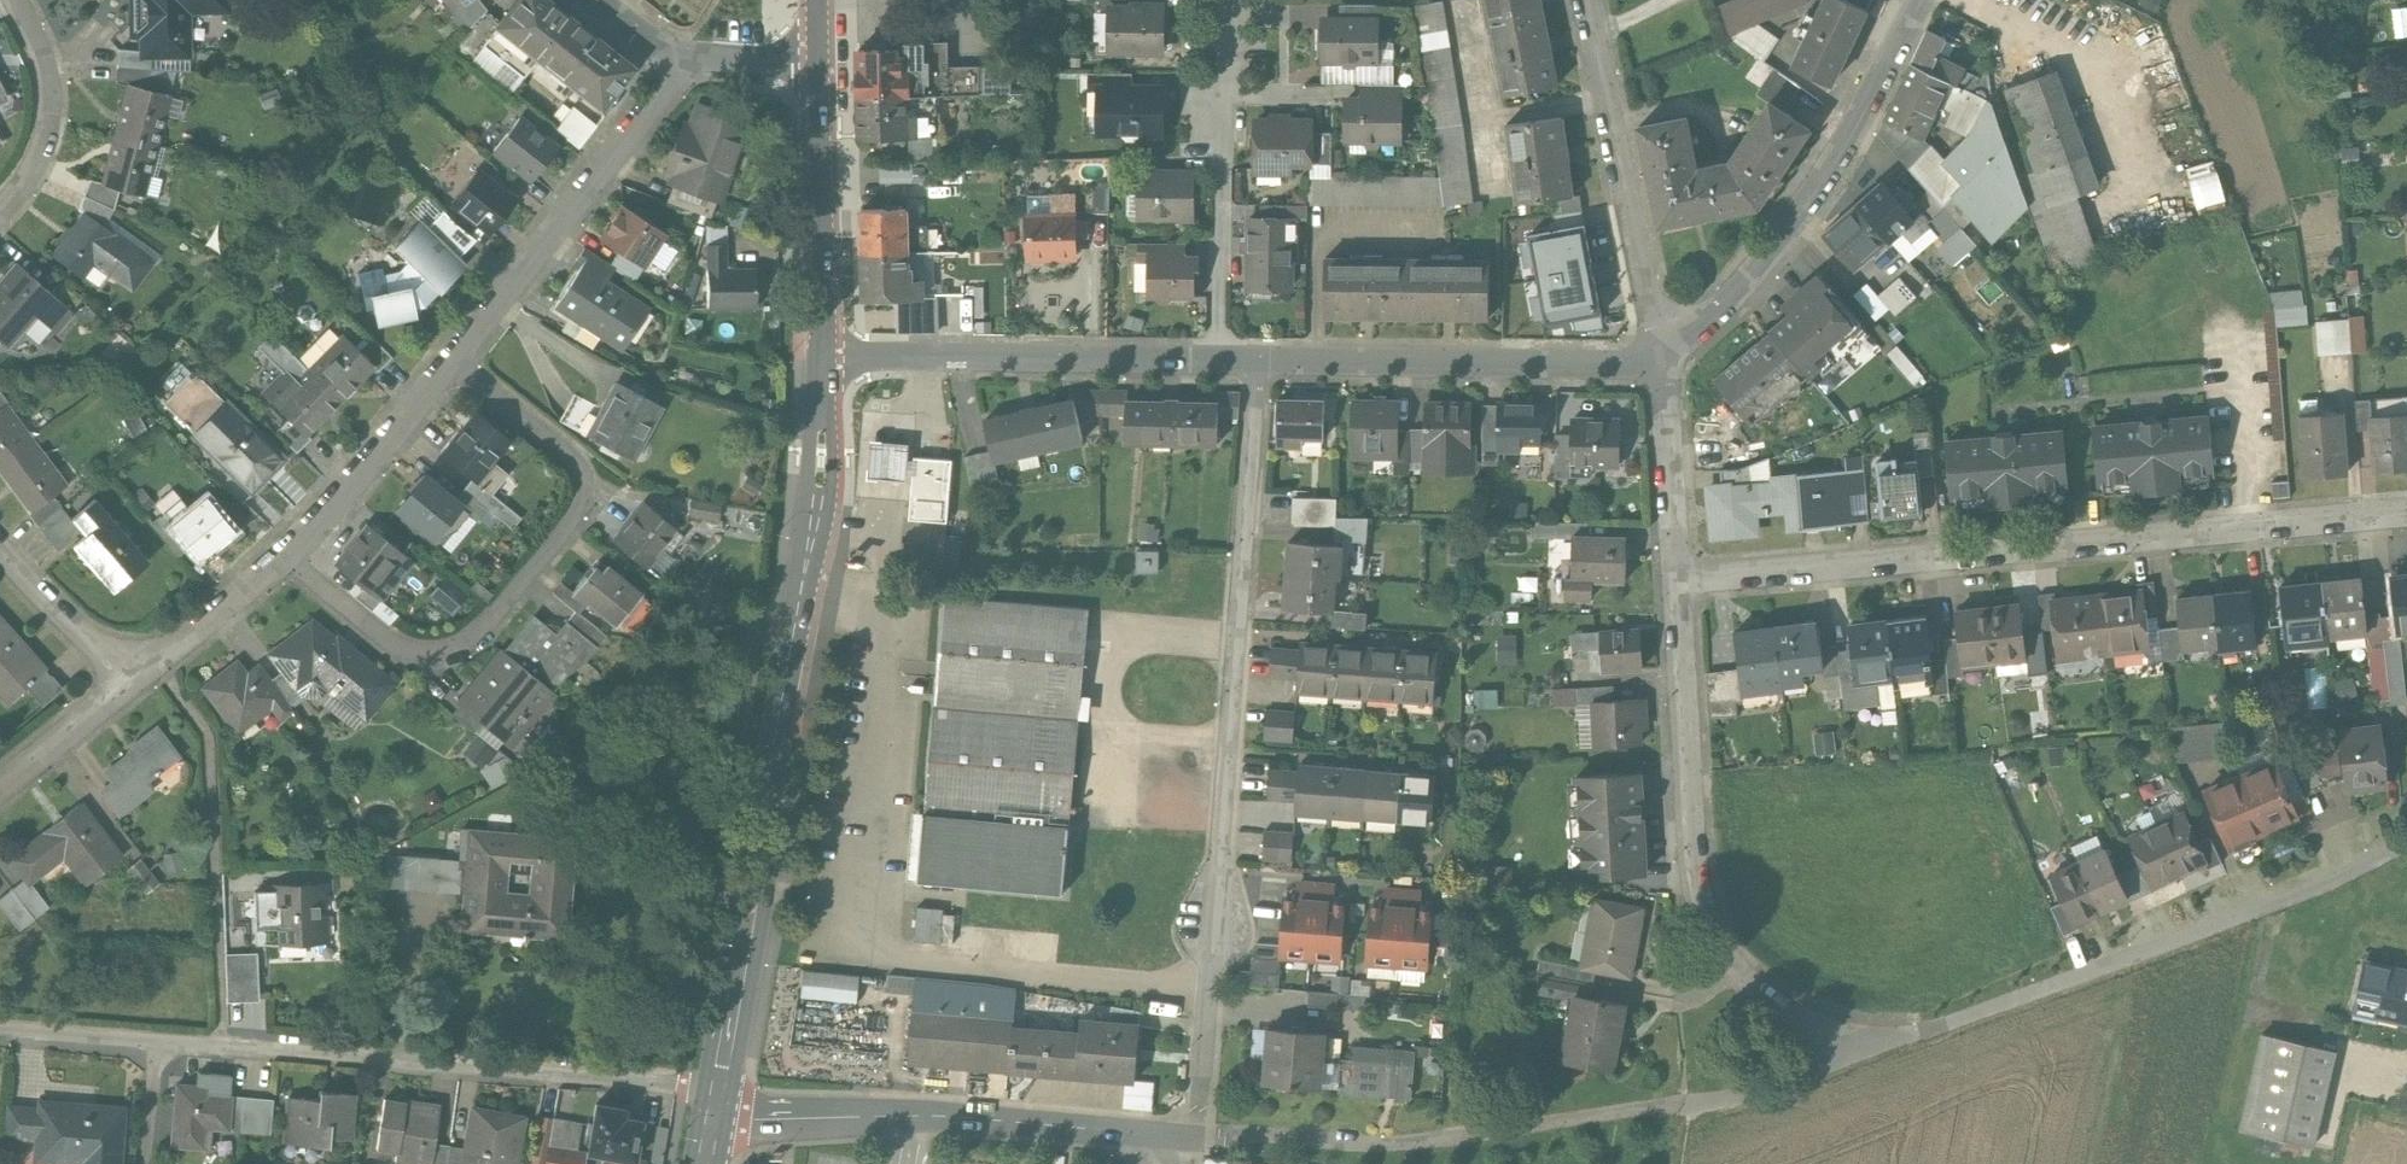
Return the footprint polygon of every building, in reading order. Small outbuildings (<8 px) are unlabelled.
[(185,53),(185,8),(225,7),(225,0),(136,0),(136,15),(149,14),(149,46),(165,46),(165,53),(185,53)] [(455,15),(474,0),(443,0),(455,15)] [(487,13),(477,0),(474,0),(455,15),(451,19),(464,37),(487,13)] [(539,60),(570,21),(543,0),(524,0),(519,7),(517,5),(502,24),(483,48),(524,80),(539,60)] [(1126,8),(1126,0),(1096,0),(1096,11),(1111,12),(1111,8),(1126,8)] [(1501,99),(1557,88),(1538,0),(1483,0),(1501,99)] [(1804,0),(1737,0),(1716,9),(1727,37),(1805,4),(1804,0)] [(1843,0),(1825,0),(1792,67),(1830,86),(1867,11),(1843,0)] [(1441,3),(1414,8),(1440,178),(1444,206),(1474,203),(1441,3)] [(1342,21),(1378,21),(1378,6),(1342,6),(1342,21)] [(1111,12),(1110,54),(1162,54),(1162,9),(1126,8),(1111,8),(1111,12)] [(510,96),(524,80),(483,48),(502,24),(487,13),(464,37),(450,50),(510,96)] [(632,71),(570,21),(539,60),(555,72),(557,69),(589,95),(587,98),(601,110),(632,71)] [(1323,21),(1323,62),(1344,62),(1346,67),(1355,68),(1356,62),(1378,63),(1378,21),(1342,21),(1323,21)] [(1756,26),(1727,37),(1764,63),(1779,42),(1756,26)] [(1928,32),(1912,64),(1957,86),(1963,73),(1965,69),(1939,57),(1947,41),(1928,32)] [(948,43),(905,45),(905,57),(907,72),(911,72),(911,83),(927,83),(927,95),(941,95),(949,96),(948,43)] [(119,50),(117,67),(150,70),(150,53),(119,50)] [(859,96),(927,95),(927,83),(911,83),(911,72),(907,72),(905,57),(898,57),(898,51),(859,52),(859,96)] [(1971,93),(1957,86),(1912,64),(1884,122),(1924,141),(1934,119),(1970,136),(1972,133),(1988,101),(1971,93)] [(129,86),(130,85),(146,89),(150,70),(117,67),(116,84),(129,86)] [(949,68),(949,96),(980,95),(980,68),(949,68)] [(980,68),(980,95),(1012,95),(1012,68),(980,68)] [(1801,91),(1775,71),(1759,95),(1786,113),(1801,91)] [(1977,80),(1963,73),(1957,86),(1971,93),(1977,80)] [(1103,89),(1132,89),(1132,74),(1089,74),(1088,90),(1103,90),(1103,89)] [(2024,138),(2005,145),(2027,206),(2053,278),(2094,263),(2058,164),(2082,155),(2053,74),(2007,90),(2024,138)] [(129,86),(116,135),(155,146),(168,95),(146,89),(130,85),(129,86)] [(1362,101),(1401,102),(1401,86),(1362,85),(1362,101)] [(1103,90),(1102,135),(1122,135),(1122,137),(1127,142),(1135,142),(1140,137),(1140,135),(1161,135),(1161,89),(1132,89),(1103,89),(1103,90)] [(927,95),(859,96),(860,140),(908,139),(918,139),(918,136),(941,136),(941,95),(927,95)] [(1348,101),(1348,144),(1367,143),(1367,148),(1378,148),(1379,143),(1401,143),(1401,102),(1362,101),(1348,101)] [(1991,102),(1988,101),(1972,133),(1970,136),(1945,162),(1924,141),(1884,122),(1877,135),(1943,208),(1962,230),(1973,219),(1992,242),(2027,206),(2005,145),(1991,102)] [(717,201),(719,202),(729,175),(722,172),(727,158),(734,161),(748,122),(698,104),(686,137),(679,134),(664,175),(671,177),(668,183),(673,185),(717,201)] [(1687,120),(1639,130),(1659,228),(1698,221),(1756,210),(1784,169),(1810,131),(1770,105),(1729,165),(1697,172),(1687,120)] [(574,109),(555,132),(579,150),(597,127),(574,109)] [(1562,118),(1507,126),(1517,205),(1552,200),(1573,197),(1562,118)] [(558,149),(520,119),(493,153),(532,182),(558,149)] [(1255,152),(1255,174),(1290,174),(1290,166),(1312,166),(1312,135),(1312,122),(1255,122),(1256,135),(1250,139),(1250,149),(1255,152)] [(142,196),(155,146),(116,135),(103,185),(119,190),(142,196)] [(1312,135),(1312,166),(1332,166),(1332,135),(1312,135)] [(941,163),(941,136),(918,136),(918,139),(908,139),(908,164),(912,164),(941,163)] [(912,164),(908,164),(881,164),(881,183),(912,182),(912,164)] [(2188,174),(2197,212),(2227,205),(2217,167),(2188,174)] [(516,202),(475,170),(449,203),(491,235),(516,202)] [(1140,174),(1140,220),(1190,219),(1190,173),(1140,174)] [(1308,177),(1308,206),(1444,206),(1440,178),(1308,177)] [(119,190),(103,185),(91,181),(84,197),(114,210),(119,190)] [(1095,183),(1094,213),(1110,213),(1111,184),(1095,183)] [(1884,184),(1858,207),(1890,242),(1908,262),(1919,252),(1914,246),(1927,234),(1925,231),(1929,228),(1925,223),(1929,220),(1902,190),(1895,197),(1884,184)] [(717,201),(673,185),(667,203),(710,219),(717,201)] [(1573,197),(1552,200),(1553,215),(1582,211),(1580,196),(1573,197)] [(108,231),(114,210),(84,197),(77,211),(84,216),(85,214),(108,231)] [(1075,197),(1052,197),(1053,215),(1076,215),(1075,197)] [(1265,205),(1265,223),(1293,222),(1293,224),(1307,224),(1308,206),(1265,205)] [(1857,271),(1890,242),(1858,207),(1826,235),(1838,249),(1833,253),(1841,263),(1846,259),(1857,271)] [(664,235),(621,208),(601,239),(618,251),(643,267),(664,235)] [(1943,208),(1929,220),(1925,223),(1929,228),(1944,245),(1938,251),(1953,267),(1977,246),(1962,230),(1943,208)] [(864,254),(909,253),(907,210),(863,212),(864,254)] [(444,212),(427,230),(458,260),(476,241),(456,226),(444,212)] [(1556,232),(1585,226),(1583,212),(1554,217),(1556,232)] [(108,231),(85,214),(84,216),(53,257),(82,278),(84,275),(101,288),(111,274),(113,276),(118,270),(135,283),(151,262),(108,231)] [(1053,215),(1027,216),(1029,261),(1050,261),(1050,256),(1078,255),(1076,215),(1053,215)] [(1249,222),(1247,289),(1293,289),(1293,224),(1293,222),(1265,223),(1249,222)] [(427,230),(421,223),(395,249),(411,264),(401,274),(384,278),(382,269),(358,275),(367,313),(375,311),(378,325),(415,317),(414,308),(423,306),(438,290),(440,292),(465,267),(458,260),(427,230)] [(1601,315),(1585,226),(1556,232),(1529,237),(1545,325),(1572,321),(1601,315)] [(1150,258),(1184,258),(1184,245),(1141,245),(1141,260),(1150,260),(1150,258)] [(725,246),(707,247),(708,309),(756,308),(755,270),(725,270),(725,246)] [(615,269),(609,265),(583,249),(576,261),(601,278),(604,273),(610,276),(615,269)] [(634,281),(643,267),(618,251),(609,265),(615,269),(634,281)] [(909,253),(864,254),(865,300),(901,299),(925,298),(925,280),(919,280),(919,269),(911,269),(910,253),(909,253)] [(1150,260),(1150,297),(1158,297),(1162,301),(1169,302),(1174,297),(1194,297),(1194,278),(1198,278),(1198,259),(1184,258),(1150,258),(1150,260)] [(1325,260),(1325,319),(1489,321),(1490,262),(1325,260)] [(17,264),(0,284),(0,342),(5,346),(33,313),(55,333),(73,312),(71,311),(52,294),(17,264)] [(553,308),(621,352),(650,308),(606,280),(603,285),(578,269),(553,308)] [(1792,315),(1770,333),(1808,377),(1819,368),(1824,374),(1869,337),(1819,278),(1785,306),(1792,315)] [(1868,286),(1855,298),(1876,321),(1889,310),(1895,316),(1917,297),(1900,278),(1878,297),(1868,286)] [(62,283),(52,294),(71,311),(81,300),(62,283)] [(2276,313),(2302,310),(2300,292),(2274,293),(2276,313)] [(936,295),(925,298),(901,299),(902,335),(936,336),(936,295)] [(2306,311),(2276,313),(2277,329),(2307,326),(2306,311)] [(1604,329),(1601,315),(1572,321),(1574,333),(1588,332),(1604,329)] [(2348,321),(2351,352),(2365,351),(2362,320),(2348,321)] [(2348,321),(2318,323),(2320,355),(2351,352),(2348,321)] [(1764,414),(1808,377),(1770,333),(1714,381),(1745,418),(1758,407),(1764,414)] [(345,338),(311,372),(341,402),(374,369),(375,367),(359,351),(345,338)] [(372,339),(359,351),(375,367),(374,369),(378,373),(392,359),(372,339)] [(1897,347),(1887,355),(1914,386),(1924,378),(1897,347)] [(199,438),(192,445),(214,467),(221,461),(251,490),(281,459),(187,366),(167,386),(174,393),(163,404),(199,438)] [(308,435),(341,402),(311,372),(300,384),(288,372),(265,395),(291,421),(307,437),(308,435)] [(661,405),(617,383),(605,406),(603,405),(601,408),(587,436),(635,460),(645,440),(643,439),(661,405)] [(1071,392),(1071,401),(1074,401),(1077,415),(1100,415),(1101,393),(1071,392)] [(5,406),(6,407),(8,405),(0,393),(0,410),(5,406)] [(1128,393),(1101,393),(1100,415),(1126,416),(1126,403),(1128,403),(1128,393)] [(1217,394),(1216,405),(1218,405),(1218,418),(1239,418),(1241,396),(1217,394)] [(563,423),(587,436),(601,408),(577,396),(563,423)] [(1071,401),(984,421),(991,452),(994,462),(995,461),(1083,441),(1077,415),(1074,401),(1071,401)] [(1325,402),(1278,401),(1277,447),(1303,447),(1303,439),(1324,440),(1325,402)] [(1128,403),(1126,403),(1126,416),(1125,444),(1217,446),(1218,418),(1218,405),(1216,405),(1128,403)] [(1397,404),(1354,403),(1354,458),(1376,459),(1376,452),(1394,452),(1397,452),(1397,432),(1397,404)] [(2372,432),(2371,418),(2373,418),(2372,403),(2355,404),(2358,433),(2372,432)] [(2371,418),(2372,432),(2376,472),(2406,470),(2406,403),(2386,404),(2388,417),(2373,418),(2371,418)] [(1447,405),(1427,405),(1427,433),(1426,471),(1452,472),(1452,467),(1471,468),(1472,408),(1447,408),(1447,405)] [(30,440),(6,407),(5,406),(0,410),(0,463),(30,440)] [(1543,408),(1499,407),(1498,444),(1498,452),(1499,452),(1520,453),(1520,445),(1543,445),(1543,408)] [(2341,414),(2299,417),(2303,479),(2345,476),(2341,414)] [(510,443),(474,415),(442,455),(472,480),(491,496),(492,495),(508,475),(495,464),(510,443)] [(2207,419),(2095,429),(2100,484),(2134,481),(2135,493),(2179,489),(2177,477),(2212,474),(2207,419)] [(308,435),(307,437),(291,421),(277,434),(299,455),(313,440),(308,435)] [(1620,424),(1572,423),(1572,439),(1571,479),(1592,479),(1592,468),(1619,468),(1620,424)] [(1411,433),(1397,432),(1397,452),(1394,452),(1394,476),(1410,476),(1410,471),(1411,433)] [(1427,433),(1411,433),(1410,471),(1426,471),(1427,433)] [(2060,433),(1948,444),(1953,499),(1988,495),(1989,507),(2032,503),(2031,491),(2066,488),(2060,433)] [(1555,478),(1571,479),(1572,439),(1556,439),(1555,478)] [(30,440),(0,463),(0,468),(31,510),(32,511),(51,496),(65,486),(30,440)] [(907,476),(913,477),(914,461),(909,461),(910,445),(899,444),(872,442),(869,480),(896,482),(907,483),(907,476)] [(1499,467),(1499,452),(1498,452),(1498,444),(1484,444),(1483,467),(1499,467)] [(1913,453),(1915,468),(1918,468),(1919,481),(1934,480),(1931,451),(1913,453)] [(994,462),(991,452),(965,458),(972,488),(1000,482),(995,461),(994,462)] [(915,458),(914,461),(913,477),(910,520),(948,523),(953,461),(915,458)] [(221,461),(214,467),(208,473),(239,501),(251,490),(221,461)] [(1845,463),(1846,473),(1848,473),(1853,524),(1868,523),(1863,461),(1845,463)] [(1897,462),(1877,463),(1881,503),(1882,518),(1882,522),(1923,519),(1919,481),(1918,468),(1915,468),(1898,470),(1897,462)] [(1722,488),(1751,486),(1749,466),(1738,472),(1720,472),(1722,488)] [(1800,483),(1752,488),(1754,512),(1801,508),(1803,526),(1834,523),(1834,526),(1853,524),(1848,473),(1846,473),(1799,477),(1800,483)] [(398,509),(434,540),(447,524),(454,530),(466,515),(467,514),(453,502),(424,478),(398,509)] [(491,496),(472,480),(463,490),(485,509),(494,516),(504,504),(492,495),(491,496)] [(2289,482),(2271,484),(2273,499),(2291,497),(2289,482)] [(1756,534),(1754,512),(1752,488),(1751,486),(1722,488),(1709,490),(1713,538),(1756,534)] [(485,509),(463,490),(453,502),(467,514),(466,515),(475,523),(485,509)] [(61,509),(51,496),(32,511),(31,510),(28,513),(39,528),(61,509)] [(181,499),(162,515),(191,548),(204,565),(219,552),(214,547),(233,531),(206,498),(191,511),(181,499)] [(690,499),(687,517),(718,522),(721,504),(690,499)] [(1337,501),(1294,499),(1294,527),(1337,528),(1337,520),(1337,501)] [(1873,519),(1882,518),(1881,503),(1871,504),(1873,519)] [(1528,505),(1510,504),(1510,523),(1527,524),(1528,505)] [(669,552),(682,536),(644,505),(614,542),(644,567),(662,546),(669,552)] [(61,509),(39,528),(58,551),(81,532),(61,509)] [(191,548),(162,515),(151,524),(179,558),(191,548)] [(148,562),(109,517),(73,546),(113,592),(148,562)] [(1342,549),(1351,549),(1368,550),(1369,520),(1337,520),(1337,528),(1336,542),(1341,542),(1341,547),(1343,547),(1342,549)] [(1573,539),(1587,539),(1588,525),(1535,524),(1534,540),(1573,540),(1573,539)] [(401,553),(367,526),(336,564),(354,579),(369,592),(370,591),(401,553)] [(961,537),(947,536),(944,565),(959,566),(961,537)] [(1587,539),(1573,539),(1573,540),(1572,578),(1566,578),(1566,600),(1591,601),(1591,580),(1625,581),(1626,540),(1587,539)] [(1288,577),(1332,580),(1334,580),(1335,564),(1342,564),(1342,555),(1350,555),(1351,549),(1342,549),(1343,547),(1341,547),(1291,543),(1288,577)] [(1137,551),(1137,575),(1159,576),(1160,553),(1137,551)] [(615,625),(640,595),(633,589),(636,585),(623,574),(620,578),(604,566),(598,573),(592,567),(571,593),(571,594),(585,605),(587,603),(615,625)] [(2390,577),(2397,635),(2406,634),(2406,575),(2390,577)] [(1332,580),(1288,577),(1286,611),(1330,614),(1331,605),(1332,580)] [(370,591),(369,592),(354,579),(345,590),(366,608),(376,596),(370,591)] [(2322,584),(2328,637),(2368,633),(2362,580),(2322,584)] [(2138,584),(2139,594),(2141,594),(2144,619),(2158,618),(2154,582),(2138,584)] [(578,614),(585,605),(571,594),(571,593),(560,583),(552,593),(574,611),(578,614)] [(2328,637),(2322,584),(2280,588),(2286,646),(2328,642),(2328,637)] [(2213,597),(2218,648),(2218,653),(2258,649),(2255,624),(2252,595),(2252,593),(2213,597)] [(2043,631),(2057,630),(2054,604),(2056,604),(2054,594),(2039,596),(2043,631)] [(2097,599),(2103,654),(2147,648),(2144,619),(2141,594),(2139,594),(2097,599)] [(2266,594),(2252,595),(2255,624),(2269,622),(2266,594)] [(1094,612),(945,597),(925,815),(915,814),(912,851),(909,882),(968,891),(1065,903),(1094,612)] [(2218,648),(2213,597),(2176,601),(2179,629),(2181,651),(2184,651),(2218,648)] [(2103,654),(2097,599),(2056,604),(2054,604),(2057,630),(2060,659),(2103,654)] [(1331,605),(1330,614),(1329,628),(1366,631),(1367,615),(1348,613),(1349,607),(1331,605)] [(1991,609),(1997,663),(2026,660),(2020,606),(1991,609)] [(1997,663),(1991,609),(1955,614),(1958,640),(1961,667),(1963,667),(1997,663)] [(574,611),(565,623),(595,648),(605,636),(578,614),(574,611)] [(584,661),(595,648),(565,623),(560,630),(548,627),(547,630),(532,618),(504,653),(551,691),(566,673),(584,661)] [(1887,623),(1895,690),(1930,686),(1933,685),(1930,662),(1925,618),(1887,623)] [(10,701),(26,686),(45,669),(0,620),(0,690),(10,701)] [(349,652),(313,623),(270,655),(282,671),(288,678),(290,677),(310,663),(335,685),(327,694),(331,697),(334,692),(366,717),(393,684),(351,649),(349,652)] [(1895,690),(1887,623),(1849,627),(1852,652),(1855,680),(1841,682),(1843,700),(1844,711),(1880,707),(1881,714),(1898,712),(1895,690)] [(1776,630),(1782,686),(1803,683),(1802,672),(1822,670),(1824,669),(1821,647),(1819,625),(1776,630)] [(2181,651),(2179,629),(2159,631),(2163,663),(2185,660),(2184,651),(2181,651)] [(1782,686),(1776,630),(1735,634),(1740,673),(1742,690),(1782,686)] [(1641,632),(1600,635),(1602,651),(1603,673),(1642,670),(1641,632)] [(1602,651),(1600,635),(1571,637),(1573,660),(1589,659),(1588,652),(1602,651)] [(1517,637),(1498,637),(1498,668),(1517,668),(1517,637)] [(1961,667),(1958,640),(1944,641),(1946,660),(1948,678),(1964,676),(1963,667),(1961,667)] [(2399,640),(2384,641),(2390,701),(2406,699),(2399,640)] [(2384,641),(2367,643),(2372,682),(2376,703),(2390,701),(2384,641)] [(1298,693),(1332,695),(1336,648),(1301,645),(1301,651),(1298,680),(1298,693)] [(1837,645),(1821,647),(1824,669),(1822,670),(1826,702),(1843,700),(1841,682),(1838,654),(1837,645)] [(1332,695),(1365,698),(1369,650),(1336,648),(1332,695)] [(1298,680),(1301,651),(1272,649),(1269,678),(1298,680)] [(1365,698),(1399,701),(1403,653),(1369,650),(1365,698)] [(1838,654),(1841,682),(1855,680),(1852,652),(1838,654)] [(483,719),(504,737),(522,715),(527,720),(551,691),(504,653),(480,682),(485,686),(469,707),(468,708),(483,719)] [(1437,656),(1403,653),(1399,701),(1434,704),(1437,656)] [(237,660),(201,688),(237,735),(271,709),(273,707),(259,689),(237,660)] [(1946,660),(1930,662),(1933,685),(1930,686),(1932,698),(1950,696),(1948,678),(1946,660)] [(45,669),(26,686),(43,706),(63,688),(52,675),(51,676),(45,669)] [(2304,671),(2308,711),(2330,708),(2325,669),(2304,671)] [(282,671),(271,681),(284,699),(288,706),(304,695),(290,677),(288,678),(282,671)] [(1742,690),(1740,673),(1724,675),(1728,705),(1743,704),(1742,690)] [(2353,678),(2333,683),(2338,706),(2359,701),(2353,678)] [(271,681),(259,689),(273,707),(271,709),(280,720),(291,712),(288,706),(284,699),(271,681)] [(1554,709),(1593,706),(1593,703),(1615,702),(1614,688),(1554,691),(1554,709)] [(1497,691),(1474,692),(1475,712),(1498,712),(1497,691)] [(1615,702),(1593,703),(1593,706),(1595,749),(1641,746),(1638,701),(1615,702)] [(473,731),(483,719),(468,708),(469,707),(463,702),(452,713),(473,731)] [(1295,713),(1267,711),(1265,739),(1293,741),(1295,713)] [(2171,729),(2175,762),(2229,756),(2225,724),(2171,729)] [(2041,726),(2029,727),(2030,738),(2042,737),(2041,726)] [(179,757),(156,729),(133,747),(127,758),(106,773),(113,784),(131,807),(152,791),(146,784),(161,773),(160,772),(179,757)] [(2379,729),(2338,734),(2343,778),(2351,793),(2360,788),(2385,785),(2385,782),(2380,739),(2379,729)] [(2394,738),(2380,739),(2385,782),(2399,781),(2394,738)] [(2066,746),(2048,749),(2051,768),(2069,765),(2066,746)] [(2266,758),(2268,765),(2274,762),(2290,800),(2302,795),(2283,751),(2266,758)] [(2011,757),(1993,766),(1999,778),(2017,769),(2011,757)] [(2341,759),(2323,761),(2325,786),(2344,784),(2341,759)] [(2239,777),(2263,833),(2298,818),(2290,800),(2274,762),(2268,765),(2239,777)] [(1329,816),(1333,767),(1300,764),(1299,774),(1297,802),(1296,813),(1329,816)] [(1364,819),(1367,770),(1333,767),(1329,816),(1364,819)] [(1397,821),(1401,773),(1367,770),(1364,819),(1397,821)] [(1297,802),(1299,774),(1270,771),(1267,799),(1297,802)] [(1401,773),(1397,821),(1433,824),(1437,775),(1401,773)] [(1638,776),(1576,780),(1581,873),(1624,871),(1624,877),(1644,876),(1638,776)] [(2263,833),(2239,777),(2206,792),(2232,852),(2254,843),(2252,838),(2263,833)] [(118,817),(131,807),(113,784),(100,793),(118,817)] [(120,858),(80,806),(45,832),(47,834),(12,861),(26,879),(29,883),(30,882),(46,870),(44,868),(62,854),(86,885),(120,858)] [(2157,829),(2179,877),(2205,865),(2207,864),(2198,844),(2185,816),(2157,829)] [(2179,877),(2157,829),(2130,841),(2143,867),(2153,889),(2154,888),(2179,877)] [(569,839),(461,830),(459,861),(448,860),(445,893),(463,894),(460,932),(560,940),(569,839)] [(1294,836),(1279,835),(1277,864),(1292,865),(1294,836)] [(2209,838),(2198,844),(2207,864),(2205,865),(2208,870),(2222,864),(2209,838)] [(2078,865),(2101,913),(2125,902),(2127,901),(2117,879),(2105,852),(2078,865)] [(445,893),(448,860),(406,857),(403,889),(445,893)] [(141,859),(127,870),(146,894),(159,884),(141,859)] [(2101,913),(2078,865),(2051,878),(2063,904),(2073,926),(2075,925),(2101,913)] [(2143,867),(2130,873),(2142,899),(2157,892),(2154,888),(2153,889),(2143,867)] [(2130,873),(2117,879),(2127,901),(2125,902),(2127,906),(2142,899),(2130,873)] [(0,899),(0,907),(19,930),(49,907),(30,882),(29,883),(26,879),(0,899)] [(1298,900),(1285,899),(1282,947),(1281,958),(1340,962),(1344,904),(1332,903),(1333,887),(1299,884),(1298,900)] [(277,893),(255,894),(256,931),(278,930),(279,943),(329,941),(328,916),(320,917),(319,892),(309,892),(309,886),(277,888),(277,893)] [(1385,907),(1372,906),(1368,964),(1369,964),(1368,978),(1397,981),(1398,967),(1426,969),(1430,911),(1418,910),(1419,893),(1386,891),(1385,907)] [(1643,910),(1594,902),(1582,969),(1596,972),(1630,978),(1643,910)] [(2073,926),(2063,904),(2051,909),(2064,938),(2078,932),(2075,925),(2073,926)] [(945,911),(917,909),(915,942),(954,944),(956,916),(944,915),(945,911)] [(1279,989),(1281,958),(1282,947),(1255,945),(1255,958),(1252,958),(1251,972),(1241,972),(1240,987),(1279,989)] [(226,960),(227,999),(258,998),(257,959),(226,960)] [(1596,972),(1582,969),(1540,961),(1538,975),(1593,985),(1596,972)] [(2364,964),(2353,1011),(2406,1023),(2406,974),(2364,964)] [(858,999),(859,971),(799,971),(799,999),(858,999)] [(1011,1030),(1013,1030),(1016,990),(983,984),(888,975),(887,992),(914,995),(908,1063),(1008,1071),(1011,1030)] [(1593,985),(1538,975),(1534,994),(1568,1000),(1569,996),(1576,998),(1576,996),(1590,999),(1593,985)] [(1359,981),(1330,979),(1329,993),(1338,994),(1368,996),(1369,988),(1359,987),(1359,981)] [(1329,993),(1309,992),(1308,1008),(1337,1010),(1338,994),(1329,993)] [(1590,999),(1576,996),(1576,998),(1564,1062),(1613,1071),(1625,1005),(1590,999)] [(1111,1023),(1140,1026),(1141,1012),(1112,1007),(1111,1023)] [(1080,1036),(1077,1077),(1126,1080),(1135,1081),(1140,1026),(1111,1023),(1081,1021),(1080,1036)] [(1011,1030),(1008,1071),(1077,1077),(1080,1036),(1013,1030),(1011,1030)] [(1324,1034),(1269,1030),(1265,1083),(1321,1086),(1322,1061),(1324,1034)] [(2334,1051),(2261,1035),(2240,1131),(2312,1147),(2334,1051)] [(1388,1065),(1365,1064),(1362,1095),(1411,1098),(1414,1055),(1389,1053),(1388,1065)] [(1322,1061),(1321,1086),(1339,1087),(1341,1062),(1322,1061)] [(1365,1064),(1341,1062),(1339,1087),(1339,1094),(1362,1095),(1365,1064)] [(197,1088),(177,1086),(171,1147),(206,1150),(208,1129),(228,1130),(231,1098),(230,1098),(231,1077),(198,1074),(197,1088)] [(1154,1083),(1135,1081),(1126,1080),(1124,1110),(1152,1112),(1154,1083)] [(319,1101),(289,1098),(286,1143),(329,1147),(330,1138),(349,1139),(353,1094),(319,1092),(319,1101)] [(273,1102),(231,1098),(228,1130),(270,1135),(273,1102)] [(384,1100),(376,1151),(396,1154),(395,1163),(398,1163),(431,1163),(434,1145),(440,1106),(404,1101),(404,1103),(384,1100)] [(40,1102),(39,1109),(37,1140),(35,1162),(62,1163),(120,1163),(125,1109),(40,1102)] [(588,1154),(635,1163),(642,1122),(623,1119),(625,1111),(596,1106),(588,1154)] [(37,1140),(39,1109),(9,1107),(6,1138),(37,1140)] [(524,1119),(473,1109),(465,1150),(462,1163),(515,1163),(524,1119)] [(530,1163),(545,1163),(548,1147),(553,1120),(538,1117),(530,1163)] [(582,1124),(553,1120),(548,1147),(577,1153),(582,1124)] [(434,1145),(431,1163),(446,1163),(449,1146),(434,1145)] [(449,1146),(446,1163),(462,1163),(465,1150),(449,1146)] [(588,1154),(577,1153),(548,1147),(545,1163),(642,1163),(635,1163),(588,1154)]
